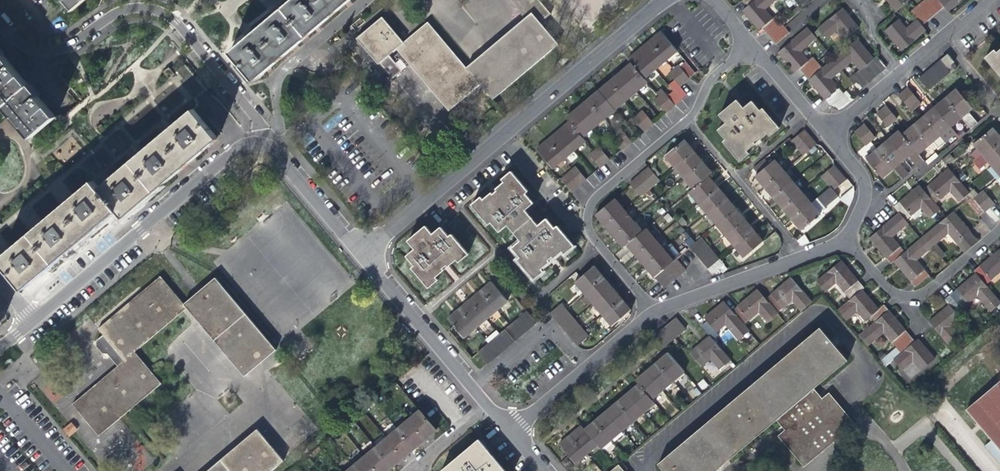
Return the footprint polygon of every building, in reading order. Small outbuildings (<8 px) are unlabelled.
[(69,10),(81,0),(61,0),(69,10)] [(227,53),(250,79),(343,0),(288,0),(233,47),(227,53)] [(402,71),(389,56),(395,50),(408,66),(450,114),(481,87),(493,102),(559,46),(541,24),(552,15),(550,13),(539,0),(508,0),(525,20),(465,70),(426,24),(403,44),(382,21),(358,41),(379,65),(380,63),(393,79),(402,71)] [(748,4),(742,9),(751,19),(759,29),(762,26),(776,43),(790,31),(776,14),(773,17),(765,7),(773,0),(744,0),(748,4)] [(940,0),(929,0),(913,14),(917,19),(906,28),(898,19),(885,30),(891,37),(901,49),(925,29),(922,25),(944,6),(948,10),(960,0),(940,0)] [(908,0),(888,0),(896,10),(908,0)] [(843,7),(819,27),(828,37),(837,30),(845,39),(859,26),(850,16),(843,7)] [(877,55),(873,58),(870,54),(856,38),(822,67),(812,56),(809,59),(800,50),(817,36),(808,26),(778,52),(786,62),(794,71),(799,68),(804,73),(823,97),(829,104),(843,92),(830,77),(851,60),(860,69),(849,78),(858,89),(886,66),(877,55)] [(631,56),(634,60),(630,64),(618,74),(607,83),(596,92),(586,101),(576,109),(569,115),(572,118),(569,121),(558,131),(544,142),(539,146),(556,165),(588,138),(585,134),(650,79),(647,75),(680,48),(663,29),(659,33),(650,40),(636,52),(631,56)] [(996,52),(994,50),(985,58),(999,75),(999,49),(996,52)] [(948,52),(941,58),(947,66),(954,60),(948,52)] [(28,138),(53,117),(0,54),(0,105),(28,138)] [(941,58),(934,64),(943,75),(950,69),(947,66),(941,58)] [(683,83),(693,75),(687,68),(682,63),(672,71),(677,77),(683,83)] [(934,64),(928,69),(938,80),(943,75),(934,64)] [(692,65),(687,68),(693,75),(697,72),(692,65)] [(933,84),(938,80),(928,69),(924,73),(933,84)] [(928,88),(933,84),(924,73),(919,76),(928,88)] [(677,88),(671,94),(678,103),(691,93),(683,83),(677,77),(672,81),(677,88)] [(907,86),(902,90),(912,103),(917,99),(907,86)] [(951,92),(944,97),(946,100),(960,117),(969,128),(976,122),(966,111),(971,107),(955,88),(951,92)] [(669,111),(678,103),(671,94),(668,90),(658,98),(669,111)] [(912,103),(902,90),(897,94),(907,107),(912,103)] [(742,106),(734,97),(717,111),(725,121),(722,124),(717,128),(725,138),(722,140),(738,160),(748,152),(746,149),(756,140),(767,132),(769,134),(778,126),(761,107),(759,109),(750,100),(742,106)] [(938,102),(933,106),(949,125),(960,117),(946,100),(944,97),(938,102)] [(884,105),(880,109),(890,121),(895,117),(884,105)] [(927,112),(923,116),(938,135),(944,142),(944,143),(956,133),(949,125),(933,106),(927,112)] [(636,117),(647,129),(656,122),(646,109),(636,117)] [(890,121),(880,109),(875,113),(885,125),(890,121)] [(0,255),(0,272),(16,292),(111,213),(117,220),(213,139),(189,111),(94,189),(87,182),(0,255)] [(918,120),(912,124),(928,143),(934,151),(944,142),(938,135),(923,116),(918,120)] [(864,123),(858,127),(869,139),(874,135),(864,123)] [(907,128),(901,134),(917,152),(928,143),(912,124),(907,128)] [(973,160),(998,139),(999,138),(999,137),(996,132),(991,126),(978,137),(973,142),(976,147),(968,154),(973,160)] [(625,148),(635,139),(624,127),(614,135),(625,148)] [(869,139),(858,127),(853,131),(864,143),(869,139)] [(789,138),(793,143),(805,132),(801,128),(789,138)] [(923,160),(917,152),(901,134),(897,130),(893,134),(887,139),(903,158),(907,155),(916,166),(923,160)] [(793,143),(797,148),(809,137),(805,132),(793,143)] [(813,142),(809,137),(797,148),(801,152),(813,142)] [(991,164),(999,156),(999,138),(998,139),(973,160),(979,167),(987,160),(991,164)] [(898,162),(903,158),(887,139),(882,143),(876,148),(892,167),(901,178),(907,173),(898,162)] [(665,156),(674,166),(692,150),(687,145),(683,140),(665,156)] [(604,166),(613,158),(603,144),(593,153),(604,166)] [(881,176),(892,167),(876,148),(870,154),(865,157),(881,176)] [(674,166),(682,177),(701,161),(697,156),(692,150),(674,166)] [(948,153),(940,159),(944,164),(952,158),(948,153)] [(753,166),(757,172),(755,175),(759,179),(764,185),(782,169),(773,159),(769,162),(764,156),(753,166)] [(991,164),(999,175),(999,156),(991,164)] [(682,177),(692,188),(707,176),(711,173),(706,167),(701,161),(682,177)] [(820,175),(824,179),(837,169),(833,164),(820,175)] [(987,167),(996,178),(999,175),(991,164),(987,167)] [(576,189),(590,177),(579,165),(565,177),(576,189)] [(646,168),(642,172),(652,185),(657,181),(655,178),(657,177),(651,169),(648,171),(646,168)] [(977,214),(983,210),(973,198),(964,187),(947,168),(941,173),(928,184),(940,198),(949,190),(958,201),(963,197),(977,214)] [(791,180),(782,169),(764,185),(768,190),(772,195),(791,180)] [(824,179),(828,184),(841,173),(837,169),(824,179)] [(637,177),(648,189),(652,185),(642,172),(637,177)] [(530,280),(539,272),(537,270),(549,260),(559,252),(561,254),(571,246),(554,227),(551,229),(543,220),(535,226),(522,211),(530,204),(522,195),(525,193),(508,173),(499,181),(501,183),(492,190),(480,201),(478,199),(468,207),(485,226),(488,224),(496,233),(504,227),(517,241),(509,248),(517,258),(514,261),(530,280)] [(845,178),(841,173),(828,184),(829,185),(816,196),(824,206),(837,195),(832,189),(845,178)] [(710,179),(707,176),(692,188),(689,192),(697,202),(716,187),(710,179)] [(637,177),(631,181),(642,194),(648,189),(637,177)] [(801,190),(791,180),(772,195),(776,200),(782,206),(801,190)] [(637,198),(642,194),(631,181),(627,185),(637,198)] [(934,203),(940,198),(928,184),(922,189),(934,203)] [(939,209),(934,203),(922,189),(919,185),(912,191),(893,207),(898,213),(904,221),(920,207),(929,218),(939,209)] [(721,192),(716,187),(697,202),(706,213),(725,197),(721,192)] [(810,201),(801,190),(782,206),(787,213),(791,217),(810,201)] [(982,190),(977,194),(987,206),(992,202),(982,190)] [(977,194),(973,198),(983,210),(987,206),(977,194)] [(825,207),(824,206),(816,196),(810,201),(819,213),(825,207)] [(730,202),(725,197),(706,213),(715,224),(734,208),(730,202)] [(621,249),(625,245),(640,233),(612,201),(593,216),(597,220),(607,232),(616,243),(621,249)] [(800,229),(819,213),(810,201),(791,217),(796,224),(800,229)] [(739,214),(734,208),(715,224),(725,235),(743,219),(739,214)] [(952,211),(922,236),(931,248),(948,234),(956,243),(964,252),(977,241),(952,211)] [(890,263),(892,262),(903,252),(890,237),(907,223),(904,221),(898,213),(868,238),(878,250),(890,263)] [(748,225),(743,219),(725,235),(734,246),(753,230),(748,225)] [(436,280),(434,277),(445,268),(457,258),(459,261),(467,254),(451,234),(448,236),(440,226),(432,233),(425,225),(407,240),(414,248),(406,255),(414,265),(411,268),(427,288),(436,280)] [(653,278),(672,263),(644,230),(640,233),(625,245),(630,250),(640,263),(649,274),(653,278)] [(757,235),(753,230),(734,246),(743,257),(762,242),(757,235)] [(806,235),(797,238),(800,246),(809,242),(806,235)] [(914,261),(931,248),(922,236),(919,239),(903,252),(892,262),(901,273),(913,288),(927,276),(914,261)] [(689,248),(693,253),(705,243),(701,238),(689,248)] [(710,248),(705,243),(693,253),(698,258),(710,248)] [(714,254),(710,248),(698,258),(702,264),(714,254)] [(998,251),(985,262),(972,272),(975,275),(984,286),(999,273),(999,254),(998,251)] [(719,259),(714,254),(702,264),(707,269),(719,259)] [(724,265),(719,259),(707,269),(712,275),(724,265)] [(672,263),(653,278),(663,290),(685,271),(675,260),(672,263)] [(836,284),(848,299),(860,289),(862,288),(850,275),(840,263),(816,283),(825,293),(836,284)] [(609,326),(626,313),(627,309),(620,301),(612,291),(603,280),(595,270),(592,267),(573,283),(609,326)] [(248,375),(280,348),(218,276),(186,302),(163,274),(100,328),(105,334),(98,339),(98,345),(104,352),(110,353),(120,365),(74,404),(101,435),(124,416),(163,383),(137,351),(190,307),(201,319),(248,375)] [(999,305),(984,286),(975,275),(960,287),(949,296),(960,310),(976,297),(990,313),(999,305)] [(777,289),(764,300),(756,290),(746,299),(731,312),(723,302),(718,307),(703,319),(707,322),(700,328),(708,337),(700,344),(688,353),(700,367),(710,359),(718,369),(728,361),(727,359),(733,354),(715,333),(724,324),(738,341),(748,332),(743,325),(758,312),(767,323),(777,314),(775,313),(791,300),(800,311),(810,302),(790,278),(777,289)] [(446,319),(452,327),(461,338),(505,302),(489,283),(485,286),(475,295),(463,305),(453,314),(446,319)] [(868,316),(873,322),(887,311),(882,304),(877,309),(869,300),(860,289),(848,299),(835,310),(844,320),(854,311),(863,321),(868,316)] [(955,314),(960,310),(949,296),(944,301),(948,306),(940,313),(928,323),(948,347),(959,339),(949,327),(959,320),(955,314)] [(547,313),(575,347),(586,337),(558,304),(547,313)] [(534,322),(524,311),(519,315),(475,353),(484,365),(529,327),(534,322)] [(882,332),(895,347),(908,336),(904,331),(895,320),(887,311),(873,322),(857,335),(866,346),(882,332)] [(653,336),(662,347),(668,342),(685,328),(675,317),(653,336)] [(775,421),(783,414),(806,396),(813,390),(846,362),(818,329),(657,463),(663,470),(715,470),(775,421)] [(914,343),(908,336),(895,347),(896,348),(885,357),(884,356),(878,361),(884,368),(893,360),(901,370),(912,361),(920,371),(934,359),(917,340),(914,343)] [(574,464),(596,445),(599,448),(653,403),(650,399),(683,372),(667,353),(660,358),(651,366),(640,375),(634,380),(637,384),(632,388),(622,396),(609,407),(598,416),(588,425),(583,429),(580,425),(575,430),(560,442),(557,444),(574,464)] [(973,421),(999,426),(999,381),(965,411),(973,421)] [(821,399),(813,390),(806,396),(783,414),(775,421),(783,431),(791,424),(817,455),(840,437),(814,406),(821,399)] [(840,437),(847,431),(854,425),(850,421),(828,394),(821,399),(814,406),(840,437)] [(429,432),(434,427),(428,420),(420,410),(410,419),(426,438),(431,434),(429,432)] [(419,440),(421,443),(424,440),(426,438),(410,419),(399,428),(413,445),(419,440)] [(973,421),(990,442),(983,448),(998,465),(999,463),(999,426),(973,421)] [(67,436),(77,431),(73,422),(62,427),(67,436)] [(802,468),(817,455),(791,424),(783,431),(777,437),(802,468)] [(287,459),(260,427),(209,470),(273,470),(287,459)] [(399,428),(389,437),(405,456),(410,451),(416,447),(413,445),(399,428)] [(398,458),(400,460),(405,456),(389,437),(378,446),(392,462),(398,458)] [(481,437),(461,454),(443,470),(444,470),(510,470),(481,437)] [(367,455),(381,470),(387,470),(388,470),(394,465),(392,462),(378,446),(367,455)] [(367,455),(356,464),(362,470),(381,470),(367,455)]
